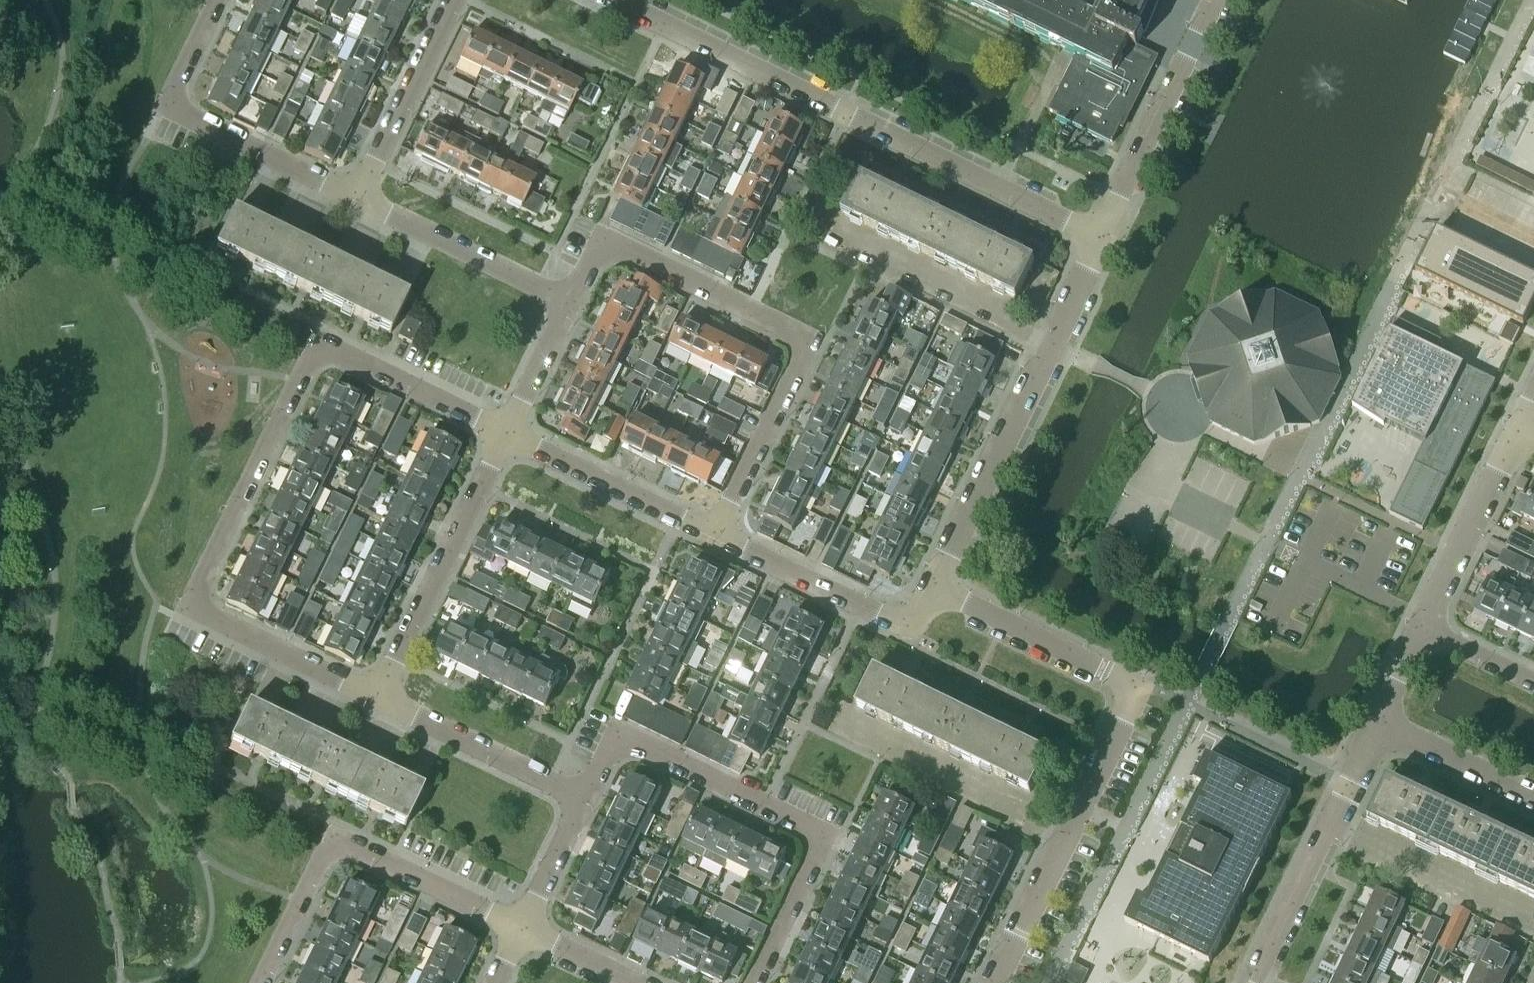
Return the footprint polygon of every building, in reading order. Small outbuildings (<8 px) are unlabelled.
[(287,9),(268,0),(256,0),(252,9),(255,10),(251,18),(277,31),(287,9)] [(287,9),(292,0),(268,0),(287,9)] [(330,3),(323,0),(318,0),(314,8),(325,13),(330,3)] [(350,2),(346,0),(338,0),(335,6),(346,11),(350,2)] [(368,22),(395,35),(399,28),(402,29),(408,15),(378,0),(378,1),(368,22)] [(408,15),(415,2),(412,1),(412,0),(376,0),(378,1),(378,0),(408,15)] [(1076,58),(1049,112),(1113,144),(1120,129),(1123,131),(1159,59),(1137,48),(1144,35),(1140,33),(1148,18),(1156,0),(958,0),(1076,58)] [(1444,55),(1465,66),(1497,0),(1471,0),(1444,55)] [(341,21),(346,11),(335,6),(330,16),(341,21)] [(277,31),(251,18),(247,26),(244,25),(237,38),(266,53),(277,31)] [(387,58),(394,45),(391,44),(395,35),(368,22),(357,43),(387,58)] [(308,47),(313,37),(302,32),(297,41),(308,47)] [(482,37),(473,32),(460,60),(481,71),(496,40),(483,34),(482,37)] [(256,75),(266,53),(237,38),(231,52),(233,53),(229,62),(256,75)] [(326,55),(330,45),(319,40),(314,50),(326,55)] [(503,81),(516,53),(509,50),(510,47),(496,40),(481,71),(492,76),(490,80),(500,86),(502,81),(503,81)] [(303,57),(308,47),(297,41),(292,51),(303,57)] [(380,72),(387,58),(357,43),(346,65),(374,79),(378,71),(380,72)] [(321,64),(326,55),(314,50),(310,59),(321,64)] [(525,58),(516,53),(503,81),(524,92),(539,61),(526,55),(525,58)] [(546,102),(559,75),(552,71),(553,68),(539,61),(524,92),(546,102)] [(256,75),(229,62),(225,70),(223,68),(216,82),(245,96),(256,75)] [(366,101),(372,89),(370,87),(374,79),(346,65),(336,87),(366,101)] [(706,80),(678,67),(674,76),(671,74),(665,88),(695,102),(706,80)] [(287,90),(292,81),(281,75),(276,85),(287,90)] [(568,79),(559,75),(546,102),(540,112),(562,123),(567,113),(568,113),(575,100),(590,108),(599,91),(569,76),(568,79)] [(467,101),(473,89),(451,78),(445,90),(467,101)] [(234,118),(245,96),(216,82),(210,95),(212,97),(208,105),(234,118)] [(304,99),(309,89),(298,83),(293,93),(304,99)] [(283,99),(287,90),(276,85),(272,94),(283,99)] [(359,115),(366,101),(336,87),(325,109),(353,122),(356,114),(359,115)] [(684,124),(695,102),(665,88),(658,101),(661,103),(657,111),(684,124)] [(728,119),(739,97),(727,91),(716,113),(728,119)] [(300,108),(304,99),(293,93),(288,102),(300,108)] [(458,118),(464,106),(442,95),(436,107),(458,118)] [(488,111),(493,100),(484,96),(479,107),(488,111)] [(745,127),(756,105),(744,99),(733,121),(745,127)] [(497,116),(503,105),(493,100),(488,111),(497,116)] [(300,108),(288,102),(283,114),(294,120),(300,108)] [(266,134),(277,111),(265,106),(255,128),(266,134)] [(345,145),(351,132),(349,130),(353,122),(325,109),(315,130),(345,145)] [(684,124),(657,111),(653,119),(650,118),(644,132),(674,146),(675,145),(684,124)] [(480,128),(485,117),(476,112),(470,123),(480,128)] [(283,142),(294,120),(283,114),(272,136),(283,142)] [(797,151),(803,138),(800,137),(804,128),(777,115),(766,137),(797,151)] [(531,132),(536,121),(527,116),(521,128),(531,132)] [(489,133),(495,122),(485,117),(480,128),(489,133)] [(545,139),(550,128),(536,121),(531,132),(545,139)] [(717,140),(722,130),(711,125),(706,135),(717,140)] [(420,161),(434,168),(449,138),(427,127),(413,155),(421,158),(420,161)] [(338,159),(345,145),(315,130),(304,152),(331,166),(335,157),(338,159)] [(674,146),(644,132),(637,145),(640,146),(636,155),(664,168),(672,172),(683,149),(675,145),(674,146)] [(734,149),(739,139),(727,133),(723,143),(734,149)] [(522,150),(528,138),(519,134),(513,145),(522,150)] [(459,143),(449,138),(434,168),(447,174),(448,172),(456,176),(474,140),(462,135),(459,143)] [(713,150),(717,140),(706,135),(702,144),(713,150)] [(790,165),(797,151),(766,137),(756,159),(783,172),(787,164),(790,165)] [(537,157),(543,145),(528,138),(522,150),(537,157)] [(463,182),(477,189),(491,159),(495,151),(474,140),(456,176),(464,180),(463,182)] [(730,158),(734,149),(723,143),(718,153),(730,158)] [(664,168),(636,155),(632,162),(630,161),(623,174),(653,189),(664,168)] [(491,193),(499,197),(513,170),(491,159),(477,189),(490,196),(491,193)] [(776,195),(782,182),(779,180),(783,172),(756,159),(745,180),(776,195)] [(696,184),(701,174),(689,168),(684,178),(696,184)] [(536,218),(544,201),(529,194),(535,181),(513,170),(499,197),(508,201),(506,204),(536,218)] [(643,211),(653,189),(623,174),(617,188),(619,189),(615,198),(621,201),(632,206),(642,211),(642,210),(643,211)] [(713,192),(718,182),(706,176),(702,186),(713,192)] [(692,193),(696,184),(684,178),(680,187),(692,193)] [(1018,299),(1031,272),(1036,261),(861,178),(843,216),(1018,299)] [(769,209),(776,195),(745,180),(735,202),(762,216),(766,207),(769,209)] [(709,201),(713,192),(702,186),(697,195),(709,201)] [(754,238),(761,225),(758,224),(762,216),(735,202),(725,198),(715,219),(754,238)] [(621,227),(632,206),(621,201),(611,222),(621,227)] [(642,211),(632,206),(621,227),(632,233),(643,211),(642,210),(642,211)] [(389,335),(408,297),(234,211),(215,249),(389,335)] [(643,238),(653,216),(643,211),(632,233),(643,238)] [(654,243),(664,221),(653,216),(643,238),(654,243)] [(748,252),(754,238),(715,219),(705,241),(714,245),(714,246),(724,251),(735,256),(741,259),(745,251),(748,252)] [(665,249),(676,226),(664,221),(654,243),(665,249)] [(681,257),(691,235),(681,229),(670,252),(681,257)] [(1417,273),(1425,277),(1523,325),(1533,303),(1533,278),(1447,235),(1437,231),(1437,232),(1417,273)] [(692,262),(702,240),(691,235),(681,257),(692,262)] [(703,268),(714,246),(714,245),(705,241),(702,240),(692,262),(703,268)] [(713,273),(724,251),(714,246),(703,268),(713,273)] [(725,278),(725,276),(735,256),(724,251),(713,273),(725,278)] [(734,280),(736,275),(737,274),(730,270),(727,277),(734,280)] [(615,293),(608,307),(638,322),(649,301),(658,305),(665,291),(636,277),(630,290),(622,286),(618,295),(615,293)] [(864,310),(858,323),(888,338),(899,316),(903,318),(912,300),(891,290),(882,308),(871,303),(867,311),(864,310)] [(1319,315),(1275,293),(1267,296),(1266,296),(1219,311),(1219,312),(1210,315),(1189,359),(1192,368),(1191,368),(1198,390),(1207,416),(1208,415),(1211,424),(1254,446),(1264,443),(1264,444),(1311,428),(1311,427),(1320,424),(1341,380),(1338,371),(1339,371),(1323,324),(1322,324),(1319,315)] [(628,344),(638,322),(608,307),(602,320),(604,321),(600,330),(628,344)] [(668,337),(679,315),(668,309),(657,331),(668,337)] [(945,316),(940,327),(962,338),(967,327),(945,316)] [(411,345),(420,327),(406,320),(397,338),(411,345)] [(683,320),(670,347),(692,358),(707,328),(693,321),(692,324),(683,320)] [(1396,320),(1352,408),(1353,408),(1354,408),(1404,433),(1401,460),(1399,459),(1376,508),(1389,515),(1412,526),(1412,525),(1422,530),(1466,442),(1470,434),(1495,383),(1491,381),(1436,353),(1440,346),(1427,339),(1428,336),(1403,324),(1396,320)] [(877,360),(888,338),(858,323),(851,337),(854,338),(850,346),(877,360)] [(1499,339),(1513,346),(1520,331),(1506,324),(1499,339)] [(707,328),(692,358),(713,368),(726,341),(719,337),(720,335),(707,328)] [(628,344),(600,330),(596,338),(594,336),(587,350),(617,365),(628,344)] [(909,330),(902,344),(908,347),(922,353),(929,340),(928,340),(914,333),(909,330)] [(726,341),(713,368),(735,379),(749,349),(736,342),(735,345),(726,341)] [(658,358),(663,349),(651,343),(646,353),(658,358)] [(959,345),(948,367),(957,371),(988,386),(994,373),(991,371),(995,363),(968,349),(959,345)] [(877,360),(850,346),(846,354),(843,353),(836,367),(867,382),(877,360)] [(749,349),(735,379),(767,395),(779,372),(769,366),(771,363),(762,358),(763,356),(749,349)] [(606,386),(617,365),(587,350),(580,363),(583,365),(579,373),(606,386)] [(653,368),(658,358),(646,353),(642,362),(653,368)] [(910,375),(915,366),(904,361),(899,370),(910,375)] [(640,362),(635,373),(652,382),(657,371),(640,362)] [(865,407),(870,399),(861,394),(867,382),(836,367),(830,380),(833,381),(829,390),(856,403),(857,402),(865,407)] [(927,384),(932,374),(921,368),(916,378),(927,384)] [(906,385),(910,375),(899,370),(894,379),(906,385)] [(957,371),(947,393),(974,407),(978,398),(981,400),(988,386),(957,371)] [(664,388),(669,378),(658,372),(653,382),(664,388)] [(606,386),(579,373),(575,381),(572,379),(565,393),(596,408),(606,386)] [(923,393),(927,384),(916,378),(911,387),(923,393)] [(659,397),(664,388),(653,382),(648,392),(659,397)] [(637,401),(642,391),(630,385),(625,396),(637,401)] [(697,401),(702,389),(694,385),(688,397),(697,401)] [(352,424),(363,402),(333,387),(322,409),(352,424)] [(708,406),(713,394),(702,389),(697,401),(708,406)] [(856,403),(829,390),(825,397),(822,396),(815,410),(846,425),(856,403)] [(585,443),(591,431),(585,429),(596,408),(565,393),(559,406),(562,408),(557,416),(566,420),(561,431),(585,443)] [(947,393),(936,415),(966,430),(973,416),(970,414),(974,407),(947,393)] [(381,411),(370,433),(383,439),(394,417),(400,403),(401,402),(388,396),(388,397),(381,411)] [(632,410),(637,401),(625,396),(621,405),(632,410)] [(741,422),(746,413),(747,411),(725,400),(719,412),(741,422)] [(688,418),(694,406),(686,402),(680,414),(688,418)] [(889,419),(894,409),(883,403),(877,413),(889,419)] [(699,423),(705,411),(694,406),(688,418),(699,423)] [(341,445),(352,424),(322,409),(311,431),(341,445)] [(835,446),(846,425),(815,410),(809,423),(812,424),(808,433),(835,446)] [(906,427),(911,417),(900,411),(894,421),(906,427)] [(884,427),(889,419),(877,413),(873,422),(884,427)] [(936,415),(926,436),(953,450),(957,442),(960,443),(966,430),(936,415)] [(616,445),(626,422),(615,417),(604,439),(616,445)] [(643,458),(658,428),(636,417),(622,444),(631,449),(629,451),(643,458)] [(733,439),(738,428),(716,417),(711,429),(733,439)] [(402,448),(412,426),(399,420),(388,442),(402,448)] [(902,436),(906,427),(894,421),(890,430),(902,436)] [(444,424),(439,435),(450,440),(455,429),(444,424)] [(665,466),(678,438),(658,428),(643,458),(656,465),(658,462),(665,466)] [(724,436),(712,430),(707,440),(719,446),(724,436)] [(331,467),(341,445),(311,431),(301,452),(331,467)] [(370,433),(365,444),(377,450),(383,439),(370,433)] [(835,446),(808,433),(804,441),(801,439),(794,453),(825,468),(835,446)] [(449,471),(459,449),(429,435),(419,456),(449,471)] [(926,436),(915,458),(945,473),(952,459),(949,458),(953,450),(926,436)] [(685,479),(700,449),(678,438),(665,466),(674,470),(672,473),(685,479)] [(396,459),(402,448),(388,442),(382,453),(396,459)] [(868,461),(873,452),(861,446),(856,456),(868,461)] [(709,488),(723,460),(700,449),(685,479),(699,486),(701,483),(709,488)] [(320,488),(331,467),(301,452),(290,474),(320,488)] [(814,490),(814,489),(825,468),(794,453),(788,466),(791,468),(786,476),(814,490)] [(884,470),(889,460),(878,454),(873,464),(884,470)] [(438,493),(449,471),(419,456),(408,478),(438,493)] [(863,471),(868,461),(856,456),(852,465),(863,471)] [(915,458),(905,480),(932,493),(936,485),(939,486),(945,473),(915,458)] [(880,479),(884,470),(873,464),(869,473),(880,479)] [(362,482),(367,472),(355,466),(350,476),(362,482)] [(310,510),(320,488),(290,474),(279,496),(310,510)] [(372,474),(367,485),(379,491),(384,481),(372,474)] [(356,493),(362,482),(350,476),(344,488),(356,493)] [(814,490),(786,476),(783,484),(780,482),(773,496),(804,511),(810,498),(818,502),(822,493),(814,489),(814,490)] [(428,514),(438,493),(408,478),(397,499),(428,514)] [(905,480),(894,501),(924,516),(931,502),(928,501),(932,493),(905,480)] [(367,485),(356,506),(368,512),(373,502),(374,502),(379,491),(367,485)] [(846,505),(851,495),(840,489),(835,500),(846,505)] [(1529,500),(1521,496),(1512,514),(1522,518),(1523,516),(1533,522),(1533,490),(1529,500)] [(299,532),(310,510),(279,496),(269,517),(299,532)] [(793,533),(804,511),(773,496),(767,510),(770,511),(766,519),(793,533)] [(863,513),(868,503),(857,497),(852,507),(863,513)] [(397,501),(391,498),(387,506),(393,509),(387,521),(417,536),(428,514),(397,499),(397,501)] [(842,514),(846,505),(835,500),(831,509),(842,514)] [(894,501),(884,523),(911,536),(915,528),(918,529),(924,516),(894,501)] [(858,522),(863,513),(852,507),(847,517),(858,522)] [(341,525),(346,514),(333,508),(328,519),(341,525)] [(288,553),(299,532),(269,517),(258,539),(288,553)] [(358,534),(364,523),(351,517),(346,528),(358,534)] [(335,536),(341,525),(328,519),(323,530),(335,536)] [(406,557),(417,536),(387,521),(376,543),(406,557)] [(825,548),(836,526),(824,521),(814,543),(825,548)] [(884,523),(873,545),(903,559),(910,545),(907,544),(911,536),(884,523)] [(494,558),(508,565),(523,535),(501,524),(496,535),(485,530),(473,556),(491,565),(494,558)] [(353,545),(358,534),(346,528),(340,539),(353,545)] [(842,557),(853,535),(841,529),(831,551),(842,557)] [(1533,547),(1533,543),(1513,533),(1506,546),(1529,557),(1533,547)] [(530,575),(545,545),(523,535),(508,565),(530,575)] [(278,574),(288,553),(258,539),(248,560),(278,574)] [(396,579),(406,557),(376,543),(366,564),(396,579)] [(552,586),(566,556),(545,545),(530,575),(552,586)] [(862,566),(858,575),(870,582),(875,573),(890,580),(894,571),(897,573),(903,559),(873,545),(862,566)] [(1520,575),(1527,562),(1504,551),(1497,564),(1520,575)] [(319,568),(324,558),(312,552),(307,562),(319,568)] [(573,596),(588,566),(566,556),(552,586),(573,596)] [(267,596),(278,574),(248,560),(237,581),(267,596)] [(338,577),(343,567),(330,561),(325,571),(338,577)] [(314,579),(319,568),(307,562),(301,573),(314,579)] [(691,564),(681,586),(711,601),(716,603),(737,577),(706,562),(702,570),(691,564)] [(1533,575),(1533,565),(1527,562),(1520,575),(1531,581),(1533,575)] [(385,600),(396,579),(366,564),(355,585),(385,600)] [(596,607),(610,577),(588,566),(573,596),(574,597),(570,603),(592,613),(595,607),(596,607)] [(333,589),(338,577),(325,571),(319,582),(333,589)] [(493,598),(499,585),(477,575),(471,587),(493,598)] [(1511,592),(1515,584),(1503,578),(1499,586),(1489,582),(1475,611),(1497,622),(1512,592),(1511,592)] [(256,618),(267,596),(237,581),(226,604),(256,618)] [(375,621),(385,600),(355,585),(345,607),(375,621)] [(700,622),(711,601),(681,586),(670,608),(700,622)] [(745,617),(755,595),(743,589),(732,611),(745,617)] [(514,608),(520,596),(509,591),(503,603),(514,608)] [(1518,633),(1533,603),(1512,592),(1497,622),(1518,633)] [(484,616),(490,603),(468,593),(462,605),(484,616)] [(298,611),(303,601),(291,595),(286,605),(298,611)] [(525,614),(531,601),(520,596),(514,608),(525,614)] [(762,626),(773,604),(761,598),(750,620),(762,626)] [(316,620),(321,609),(309,603),(304,614),(316,620)] [(1533,603),(1518,633),(1533,641),(1533,603)] [(287,634),(298,611),(286,605),(274,628),(287,634)] [(364,643),(375,621),(345,607),(334,629),(364,643)] [(505,627),(511,614),(501,608),(495,621),(505,627)] [(690,643),(700,622),(670,608),(660,629),(690,643)] [(739,628),(745,617),(732,611),(727,622),(739,628)] [(557,629),(563,617),(553,612),(547,624),(557,629)] [(305,642),(316,620),(304,614),(293,636),(305,642)] [(516,632),(522,619),(511,614),(505,627),(516,632)] [(813,651),(824,629),(794,614),(783,636),(813,651)] [(568,634),(574,622),(563,617),(557,629),(568,634)] [(757,637),(762,626),(750,620),(744,631),(757,637)] [(459,667),(474,636),(452,626),(437,656),(459,667)] [(353,666),(364,643),(334,629),(323,651),(353,666)] [(549,648),(555,635),(544,629),(538,642),(549,648)] [(660,629),(649,651),(679,666),(687,670),(698,647),(690,643),(660,629)] [(559,653),(565,640),(555,635),(549,648),(559,653)] [(481,677),(495,647),(474,636),(459,667),(481,677)] [(802,672),(813,651),(783,636),(772,658),(802,672)] [(724,660),(729,649),(716,643),(711,654),(724,660)] [(502,688),(517,658),(495,647),(481,677),(502,688)] [(669,687),(679,666),(649,651),(639,672),(669,687)] [(742,669),(747,658),(734,652),(729,663),(742,669)] [(718,671),(724,660),(711,654),(705,665),(718,671)] [(524,698),(539,668),(517,658),(502,688),(524,698)] [(565,683),(568,675),(566,669),(543,658),(539,668),(524,698),(546,709),(560,680),(565,683)] [(792,694),(802,672),(772,658),(762,679),(792,694)] [(736,680),(742,669),(729,663),(723,674),(736,680)] [(1032,793),(1050,756),(875,671),(857,709),(1032,793)] [(658,709),(669,687),(639,672),(628,695),(637,699),(648,705),(658,709)] [(781,716),(792,694),(762,679),(752,700),(751,701),(781,716)] [(702,703),(708,692),(695,686),(690,697),(702,703)] [(720,712),(726,701),(713,695),(708,706),(720,712)] [(771,737),(781,716),(751,701),(752,700),(741,695),(736,707),(746,712),(741,722),(771,737)] [(697,714),(702,703),(690,697),(684,708),(697,714)] [(638,727),(648,705),(637,699),(626,721),(638,727)] [(649,732),(660,710),(658,709),(648,705),(638,727),(649,732)] [(404,829),(423,791),(248,706),(229,744),(404,829)] [(715,723),(720,712),(708,706),(703,717),(715,723)] [(660,738),(670,715),(660,710),(649,732),(660,738)] [(670,743),(681,720),(670,715),(660,738),(670,743)] [(681,748),(692,725),(681,720),(670,743),(681,748)] [(760,759),(771,737),(741,722),(730,744),(730,745),(741,750),(751,755),(760,759)] [(698,756),(709,734),(697,728),(686,750),(698,756)] [(709,761),(719,739),(709,734),(698,756),(709,761)] [(719,767),(730,745),(730,744),(719,739),(709,761),(719,767)] [(730,772),(741,750),(730,745),(719,767),(730,772)] [(741,777),(751,755),(741,750),(730,772),(741,777)] [(1131,911),(1125,923),(1138,930),(1139,929),(1143,931),(1143,932),(1144,932),(1155,937),(1155,938),(1160,941),(1161,940),(1165,942),(1165,943),(1170,945),(1175,947),(1174,947),(1180,950),(1192,955),(1191,956),(1192,956),(1192,955),(1196,957),(1196,958),(1210,965),(1212,960),(1211,960),(1214,954),(1215,954),(1222,940),(1221,939),(1224,933),(1225,934),(1226,931),(1229,924),(1229,925),(1231,922),(1230,922),(1233,915),(1234,916),(1235,913),(1234,913),(1237,907),(1238,907),(1239,904),(1242,898),(1244,895),(1243,895),(1247,886),(1248,886),(1248,885),(1252,876),(1253,877),(1253,876),(1257,867),(1258,867),(1259,864),(1258,864),(1261,858),(1262,858),(1263,855),(1266,849),(1268,846),(1267,846),(1270,840),(1271,840),(1272,838),(1271,837),(1274,831),(1275,832),(1276,829),(1276,828),(1279,822),(1286,808),(1289,802),(1292,798),(1278,791),(1278,792),(1274,790),(1274,789),(1273,789),(1262,784),(1262,783),(1256,780),(1256,781),(1252,779),(1252,778),(1246,775),(1246,776),(1242,774),(1242,773),(1237,771),(1236,771),(1225,766),(1225,765),(1224,765),(1220,763),(1207,756),(1201,768),(1202,768),(1196,780),(1195,780),(1194,783),(1197,784),(1197,783),(1201,785),(1201,786),(1203,787),(1199,794),(1197,796),(1198,796),(1196,801),(1195,800),(1192,806),(1193,807),(1191,811),(1190,810),(1190,811),(1191,811),(1185,823),(1184,823),(1181,829),(1182,829),(1168,859),(1167,858),(1164,865),(1159,876),(1158,876),(1158,877),(1156,881),(1153,887),(1151,891),(1150,894),(1147,901),(1145,900),(1145,901),(1140,899),(1141,898),(1138,897),(1136,900),(1137,900),(1131,911)] [(651,815),(661,794),(631,779),(621,801),(651,815)] [(1389,781),(1388,780),(1368,821),(1533,900),(1533,845),(1532,849),(1484,826),(1488,817),(1477,811),(1473,821),(1424,797),(1428,788),(1417,783),(1413,792),(1389,781)] [(910,830),(914,822),(911,821),(916,811),(883,795),(873,817),(906,832),(908,829),(910,830)] [(640,837),(651,815),(621,801),(610,823),(640,837)] [(683,831),(694,809),(681,803),(671,825),(683,831)] [(703,860),(721,822),(699,812),(681,849),(703,860)] [(895,854),(906,832),(873,817),(862,838),(895,854)] [(936,847),(946,826),(934,820),(924,841),(936,847)] [(724,871),(728,863),(743,833),(721,822),(703,860),(724,871)] [(630,859),(640,837),(610,823),(599,844),(630,859)] [(677,843),(683,831),(671,825),(665,837),(677,843)] [(954,856),(964,835),(952,829),(941,850),(954,856)] [(750,874),(765,844),(743,833),(728,863),(750,874)] [(1007,842),(989,833),(989,834),(980,837),(980,836),(973,850),(978,852),(972,865),(1003,880),(1013,858),(1002,853),(1007,842)] [(885,875),(895,854),(862,838),(852,859),(885,875)] [(930,859),(936,847),(924,841),(918,853),(930,859)] [(619,880),(630,859),(599,844),(589,866),(619,880)] [(772,884),(787,854),(765,844),(750,874),(772,884)] [(948,868),(954,856),(941,850),(936,861),(948,868)] [(916,855),(912,863),(925,869),(928,861),(916,855)] [(662,875),(667,864),(655,858),(649,868),(662,875)] [(878,898),(881,892),(878,890),(885,875),(852,859),(841,881),(878,898)] [(992,902),(1003,880),(972,865),(961,886),(992,902)] [(608,902),(619,880),(589,866),(578,887),(608,902)] [(657,886),(662,875),(649,868),(644,880),(657,886)] [(690,885),(697,873),(686,868),(680,880),(690,885)] [(701,891),(707,878),(697,873),(690,885),(701,891)] [(915,890),(920,880),(907,874),(903,884),(915,890)] [(347,884),(336,906),(366,920),(382,887),(364,879),(359,889),(347,884)] [(877,900),(878,898),(841,881),(830,903),(863,919),(866,921),(871,912),(867,911),(874,898),(877,900)] [(933,899),(937,889),(925,883),(920,893),(933,899)] [(909,902),(915,890),(903,884),(897,896),(909,902)] [(682,904),(688,891),(677,886),(671,898),(682,904)] [(982,923),(992,902),(961,886),(951,908),(982,923)] [(592,935),(608,902),(578,887),(568,910),(580,915),(574,926),(592,935)] [(734,907),(740,894),(729,889),(723,901),(734,907)] [(693,909),(699,896),(688,891),(682,904),(693,909)] [(927,911),(933,899),(920,893),(914,905),(927,911)] [(1395,928),(1405,907),(1377,893),(1367,915),(1395,928)] [(756,917),(762,905),(740,894),(734,907),(756,917)] [(641,918),(646,907),(634,901),(628,912),(641,918)] [(853,940),(863,919),(830,903),(820,924),(853,940)] [(356,942),(366,920),(336,906),(326,927),(356,942)] [(725,924),(731,912),(720,906),(714,919),(725,924)] [(397,935),(408,913),(395,907),(385,929),(397,935)] [(971,944),(982,923),(951,908),(940,929),(971,944)] [(630,940),(641,918),(628,912),(618,934),(630,940)] [(658,953),(672,923),(650,912),(636,942),(658,953)] [(747,935),(753,922),(731,912),(725,924),(747,935)] [(1403,932),(1395,928),(1367,915),(1357,937),(1385,950),(1393,953),(1403,932)] [(415,944),(426,922),(413,916),(402,938),(415,944)] [(893,934),(898,924),(886,918),(881,928),(893,934)] [(1432,919),(1422,941),(1433,946),(1444,924),(1432,919)] [(679,963),(694,933),(672,923),(658,953),(679,963)] [(842,962),(853,940),(820,924),(810,946),(842,962)] [(911,942),(916,933),(904,926),(899,936),(911,942)] [(345,963),(356,942),(326,927),(315,949),(345,963)] [(1450,955),(1461,933),(1449,927),(1439,949),(1449,954),(1449,955),(1450,955)] [(1474,954),(1469,963),(1478,967),(1506,981),(1516,959),(1505,953),(1514,935),(1497,927),(1488,945),(1479,941),(1473,953),(1474,954)] [(888,945),(893,934),(881,928),(875,939),(888,945)] [(392,946),(397,935),(385,929),(379,940),(392,946)] [(960,967),(971,944),(940,929),(930,951),(960,967)] [(464,968),(475,945),(444,931),(434,953),(464,968)] [(701,974),(715,944),(694,933),(679,963),(701,974)] [(715,944),(701,974),(719,982),(724,982),(728,974),(737,980),(747,960),(738,955),(729,951),(734,942),(720,935),(715,944)] [(905,954),(911,942),(899,936),(893,948),(905,954)] [(1374,972),(1385,950),(1357,937),(1346,959),(1374,972)] [(410,955),(415,944),(402,938),(397,949),(410,955)] [(842,962),(810,946),(799,967),(832,982),(842,962)] [(345,963),(315,949),(305,970),(331,982),(336,982),(345,963)] [(1443,967),(1449,955),(1449,954),(1439,949),(1433,962),(1443,967)] [(1419,950),(1413,963),(1423,968),(1429,955),(1419,950)] [(960,967),(930,951),(919,972),(941,982),(952,982),(960,967)] [(464,968),(434,953),(423,974),(442,982),(456,982),(464,968)] [(1381,976),(1374,972),(1346,959),(1336,981),(1339,982),(1378,982),(1381,976)] [(872,977),(878,966),(865,960),(860,971),(872,977)] [(376,978),(381,968),(368,961),(363,972),(376,978)] [(1065,982),(1068,982),(1083,982),(1088,973),(1073,966),(1065,982)] [(799,967),(792,982),(832,982),(799,967)] [(1471,982),(1505,982),(1506,981),(1478,967),(1471,982)] [(895,974),(883,968),(877,980),(885,982),(891,982),(895,974)] [(305,970),(298,982),(331,982),(305,970)] [(401,977),(387,970),(382,981),(386,982),(398,982),(401,977)] [(872,977),(860,971),(854,982),(857,982),(869,982),(872,977)] [(1439,976),(1429,971),(1423,982),(1435,982),(1439,976)] [(376,978),(363,972),(358,982),(374,982),(376,978)] [(919,972),(914,982),(941,982),(919,972)] [(1404,982),(1416,982),(1419,976),(1409,972),(1404,982)] [(423,974),(419,982),(442,982),(423,974)]
